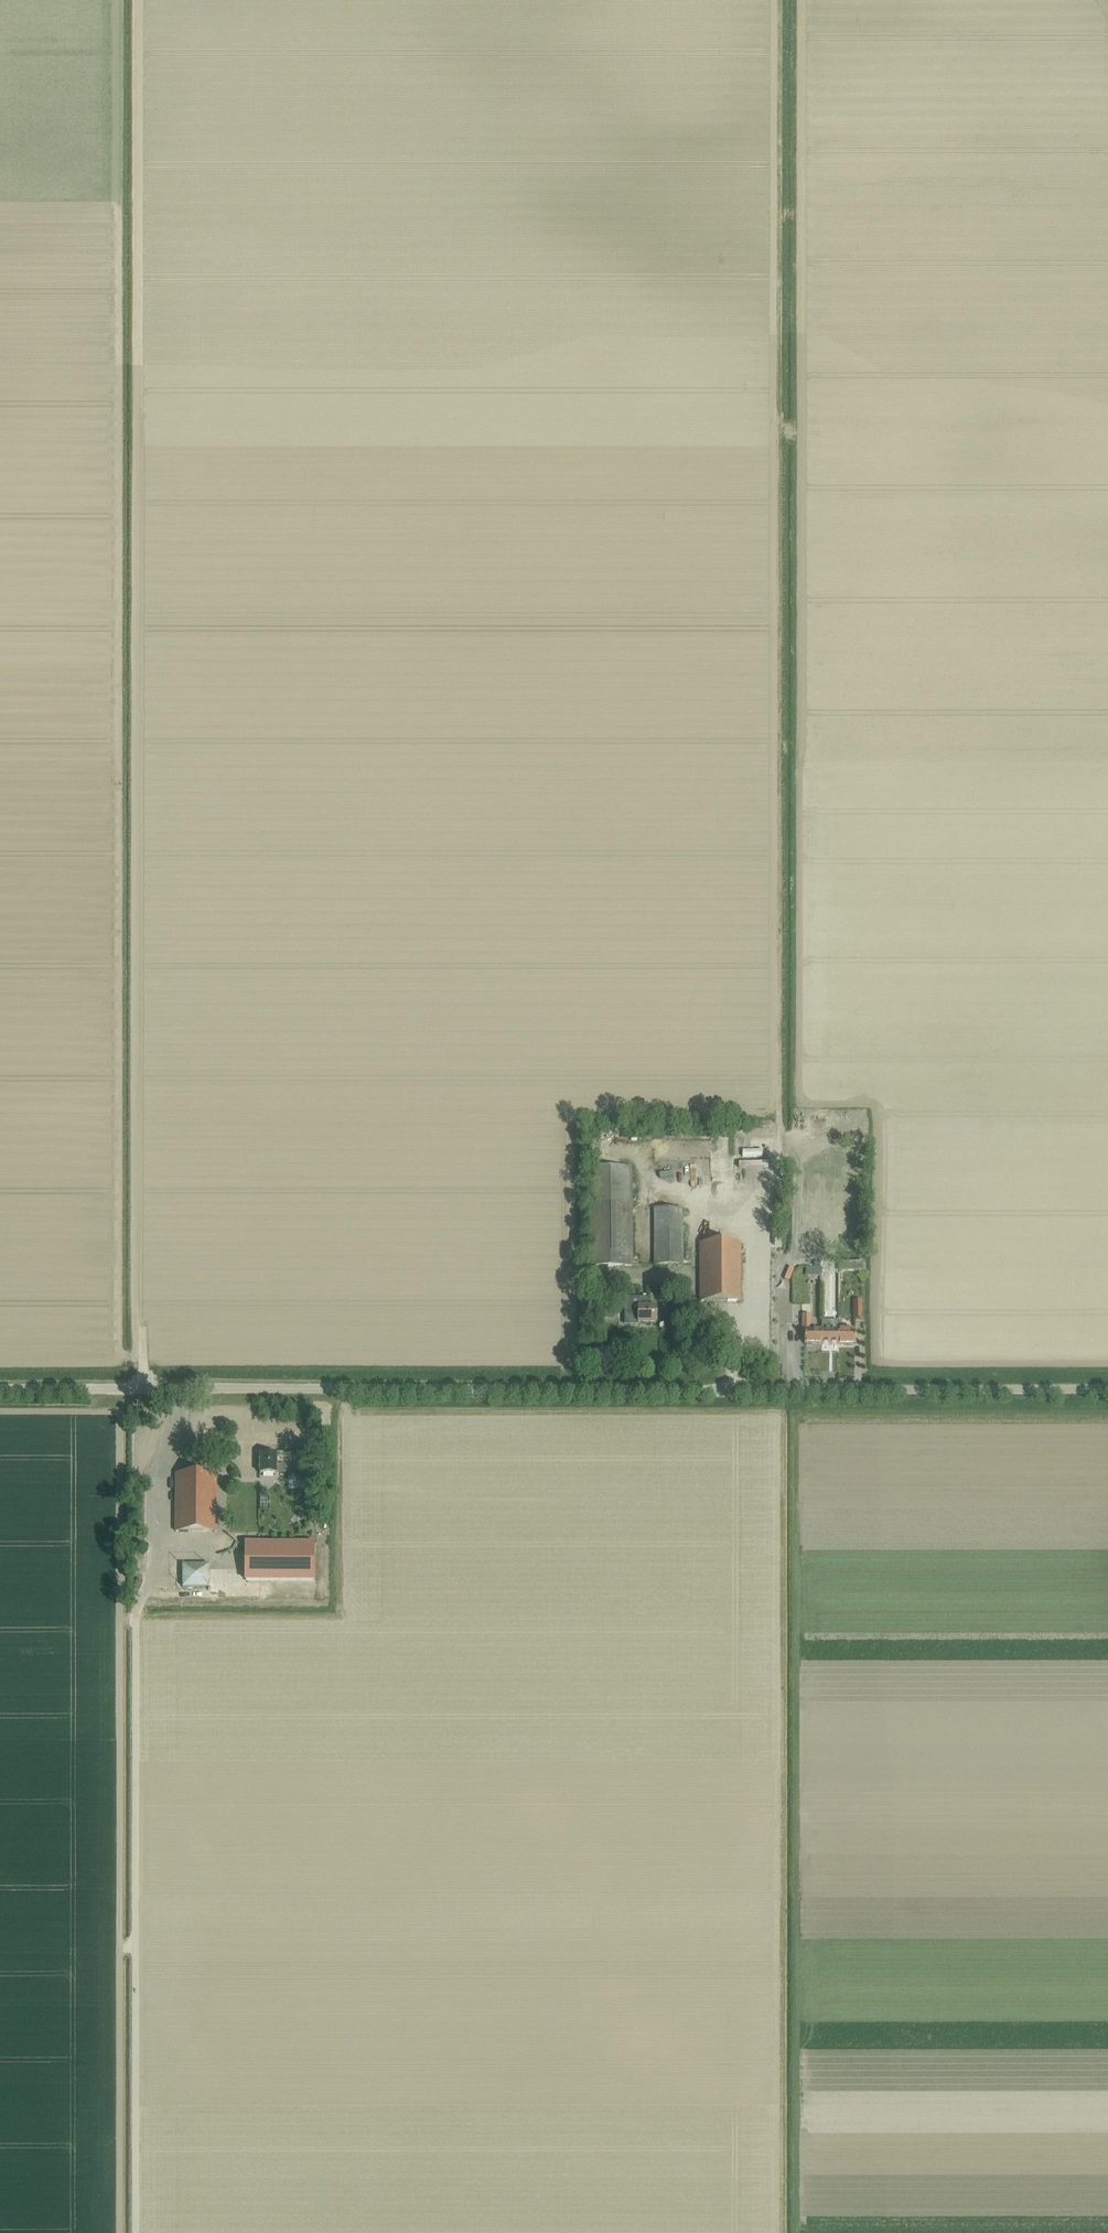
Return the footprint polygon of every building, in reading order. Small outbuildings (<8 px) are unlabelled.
[(588,1266),(633,1265),(632,1166),(586,1167),(588,1266)] [(654,1265),(683,1265),(683,1208),(654,1208),(654,1265)] [(700,1243),(700,1301),(740,1301),(740,1243),(700,1243)] [(638,1323),(656,1323),(656,1306),(648,1306),(648,1297),(624,1298),(624,1313),(628,1312),(629,1325),(638,1325),(638,1323)] [(837,1307),(838,1319),(846,1318),(845,1307),(837,1307)] [(821,1330),(810,1330),(811,1323),(810,1323),(810,1315),(802,1315),(801,1330),(804,1330),(804,1344),(821,1344),(821,1330)] [(821,1344),(838,1345),(838,1321),(821,1321),(821,1330),(821,1344)] [(838,1321),(838,1345),(854,1345),(855,1337),(859,1337),(859,1322),(838,1321)] [(259,1455),(259,1474),(276,1474),(276,1472),(285,1472),(285,1465),(276,1464),(276,1455),(259,1455)] [(176,1474),(176,1532),(216,1532),(216,1474),(176,1474)] [(313,1543),(246,1543),(246,1581),(313,1581),(313,1543)] [(182,1588),(210,1588),(210,1564),(182,1565),(182,1588)]
